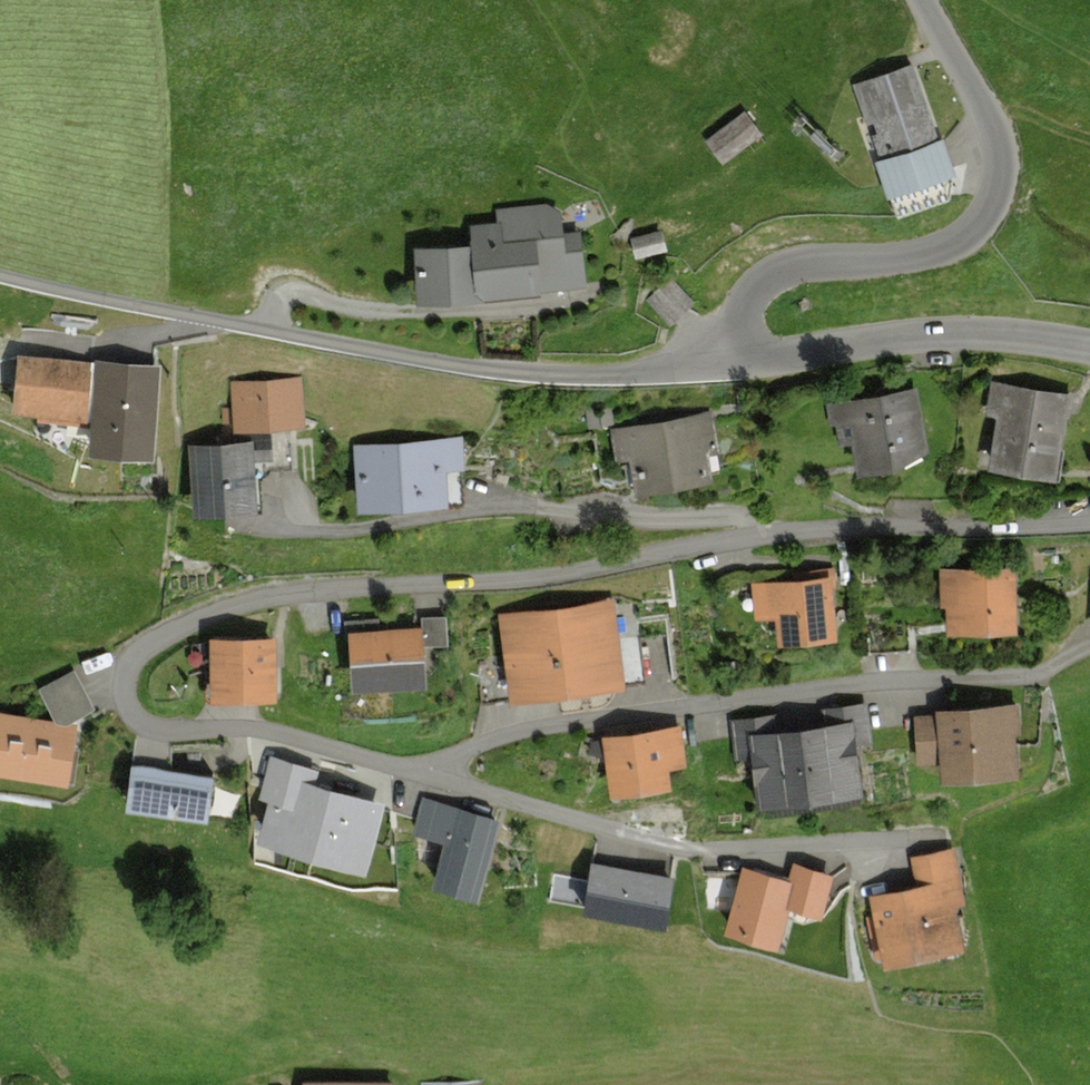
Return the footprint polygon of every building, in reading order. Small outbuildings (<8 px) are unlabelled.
[(893,187),(956,166),(918,54),(855,75),(893,187)] [(740,110),(699,141),(717,165),(758,135),(740,110)] [(457,242),(401,245),(404,296),(575,285),(571,229),(551,230),(550,201),(480,205),(481,221),(456,223),(457,242)] [(17,329),(11,412),(92,419),(95,437),(145,433),(145,350),(97,351),(98,335),(17,329)] [(231,422),(307,418),(305,369),(228,374),(231,422)] [(1061,393),(982,380),(968,469),(1047,482),(1061,393)] [(908,388),(822,400),(831,464),(917,452),(908,388)] [(704,417),(613,430),(617,457),(632,454),(637,490),(713,479),(704,417)] [(235,510),(240,444),(182,440),(177,506),(235,510)] [(350,441),(350,500),(464,500),(464,441),(350,441)] [(821,637),(821,561),(754,562),(754,637),(821,637)] [(929,625),(996,627),(998,570),(931,568),(929,625)] [(617,683),(610,597),(488,606),(495,693),(617,683)] [(407,626),(329,629),(332,686),(409,683),(407,626)] [(200,631),(195,688),(268,694),(272,637),(200,631)] [(73,674),(43,689),(61,724),(91,708),(73,674)] [(863,796),(856,707),(723,717),(730,806),(863,796)] [(1014,772),(1010,709),(940,714),(940,718),(918,720),(920,760),(944,758),(946,777),(1014,772)] [(2,718),(0,730),(0,773),(65,782),(73,728),(2,718)] [(672,763),(669,727),(584,735),(589,791),(651,786),(650,765),(672,763)] [(313,773),(272,761),(262,796),(272,799),(261,840),(361,868),(379,808),(309,788),(313,773)] [(209,778),(133,768),(128,808),(204,818),(209,778)] [(489,821),(417,792),(403,828),(425,837),(410,876),(459,896),(489,821)] [(959,898),(949,847),(898,857),(904,888),(852,898),(865,962),(948,946),(939,902),(959,898)] [(775,880),(725,862),(698,935),(748,953),(765,906),(796,918),(812,874),(781,863),(775,880)] [(387,1078),(289,1073),(289,1084),(386,1084),(387,1078)]
